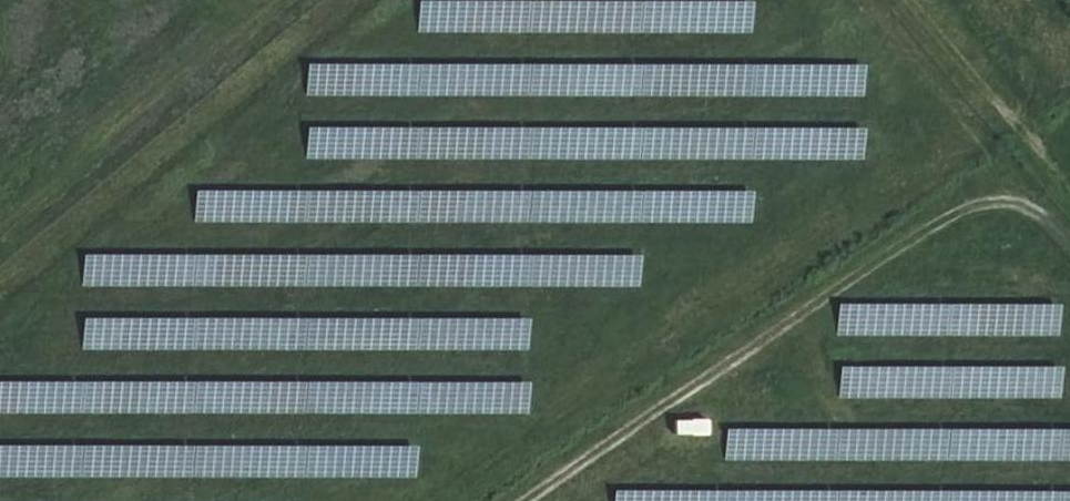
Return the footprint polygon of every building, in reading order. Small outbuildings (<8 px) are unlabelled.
[(647,0),(415,0),(415,30),(750,35),(750,1),(647,0)] [(418,92),(862,99),(862,65),(418,59),(418,92)] [(452,156),(862,162),(863,129),(453,123),(452,156)] [(751,191),(374,186),(374,219),(751,224),(751,191)] [(253,221),(253,189),(192,189),(191,220),(253,221)] [(190,283),(638,288),(639,257),(190,251),(190,283)] [(141,253),(80,253),(80,285),(148,285),(148,266),(141,266),(141,253)] [(1057,304),(835,302),(835,334),(1057,336),(1057,304)] [(80,349),(527,350),(527,317),(180,317),(180,339),(113,339),(113,316),(80,316),(80,349)] [(1060,370),(1013,370),(1013,397),(1060,397),(1060,370)] [(527,414),(527,381),(0,378),(0,411),(527,414)] [(704,414),(669,418),(671,437),(706,433),(704,414)] [(721,424),(721,457),(1069,461),(1069,429),(721,424)] [(0,442),(0,476),(415,479),(415,445),(0,442)] [(611,486),(611,500),(1069,500),(1069,492),(611,486)]
